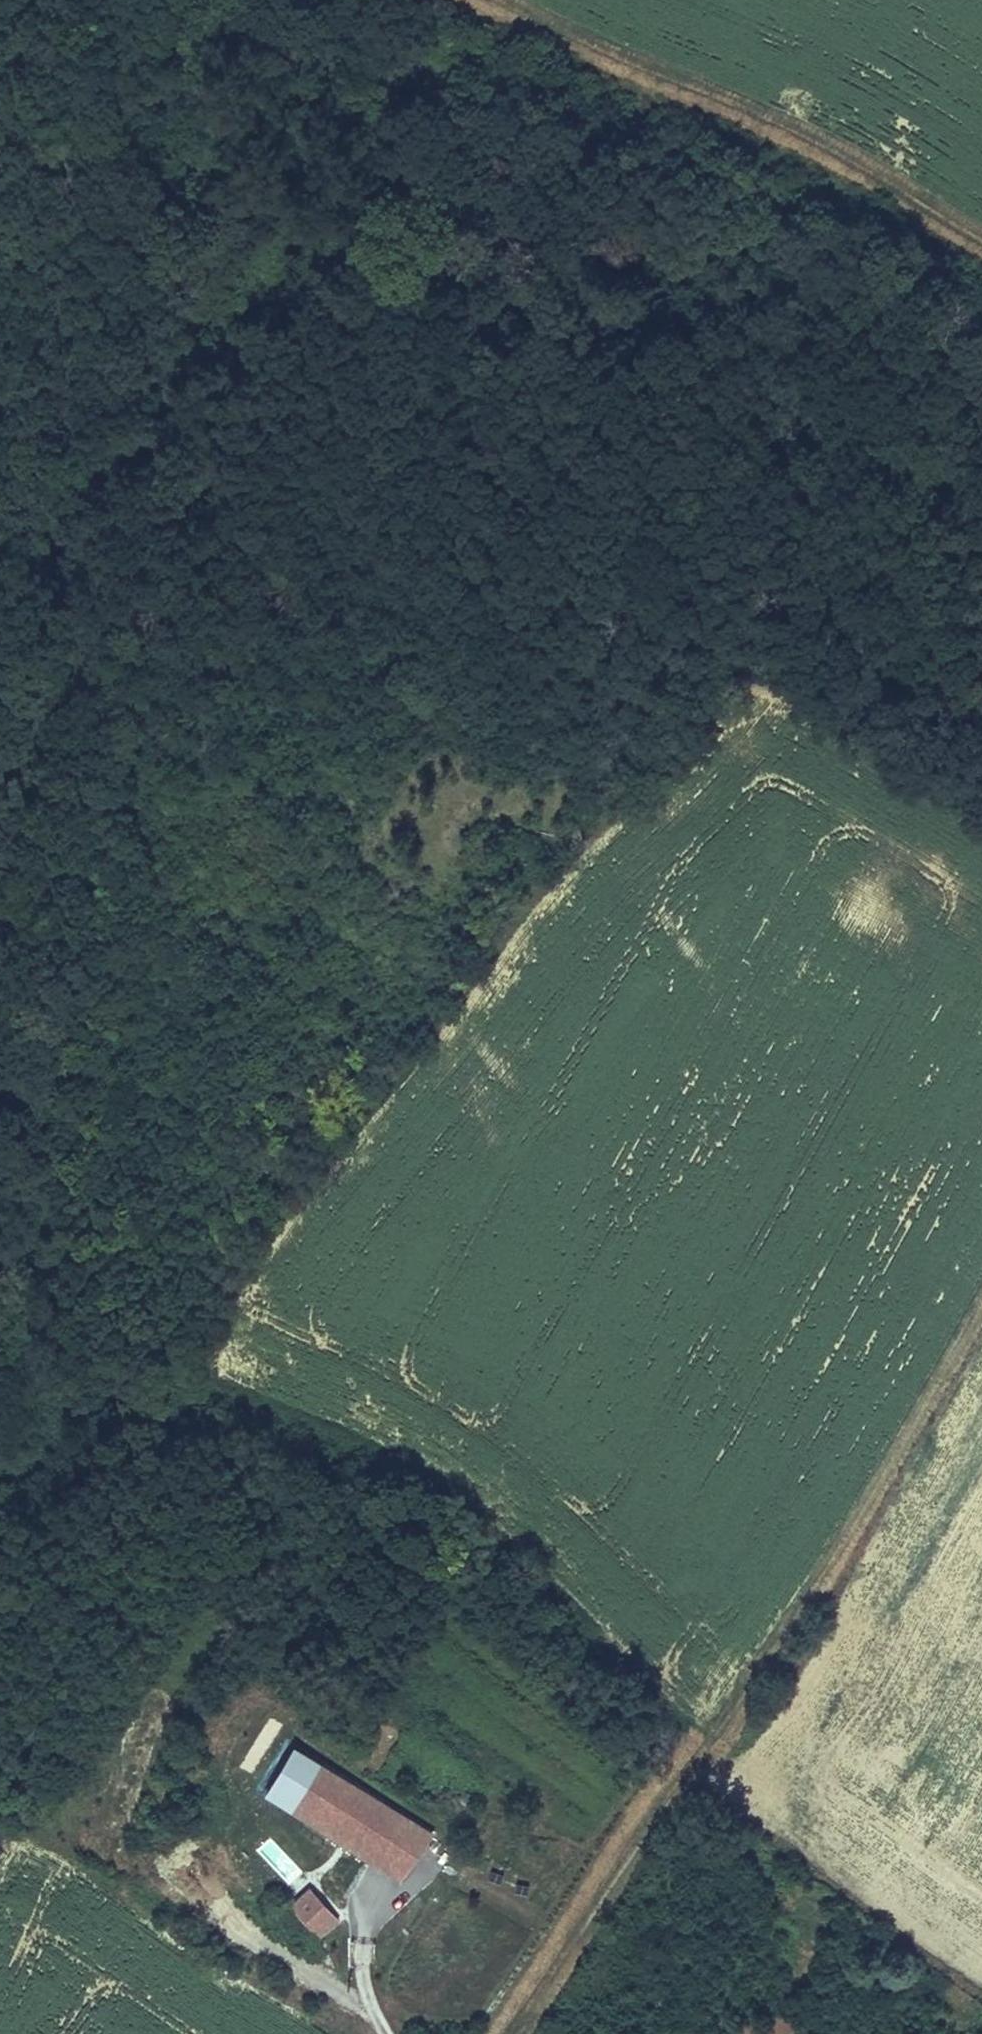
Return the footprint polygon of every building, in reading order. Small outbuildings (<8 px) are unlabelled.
[(257,1774),(280,1719),(265,1713),(242,1768),(257,1774)] [(402,1880),(431,1834),(293,1746),(264,1791),(402,1880)] [(321,1936),(339,1920),(309,1888),(291,1904),(321,1936)]
